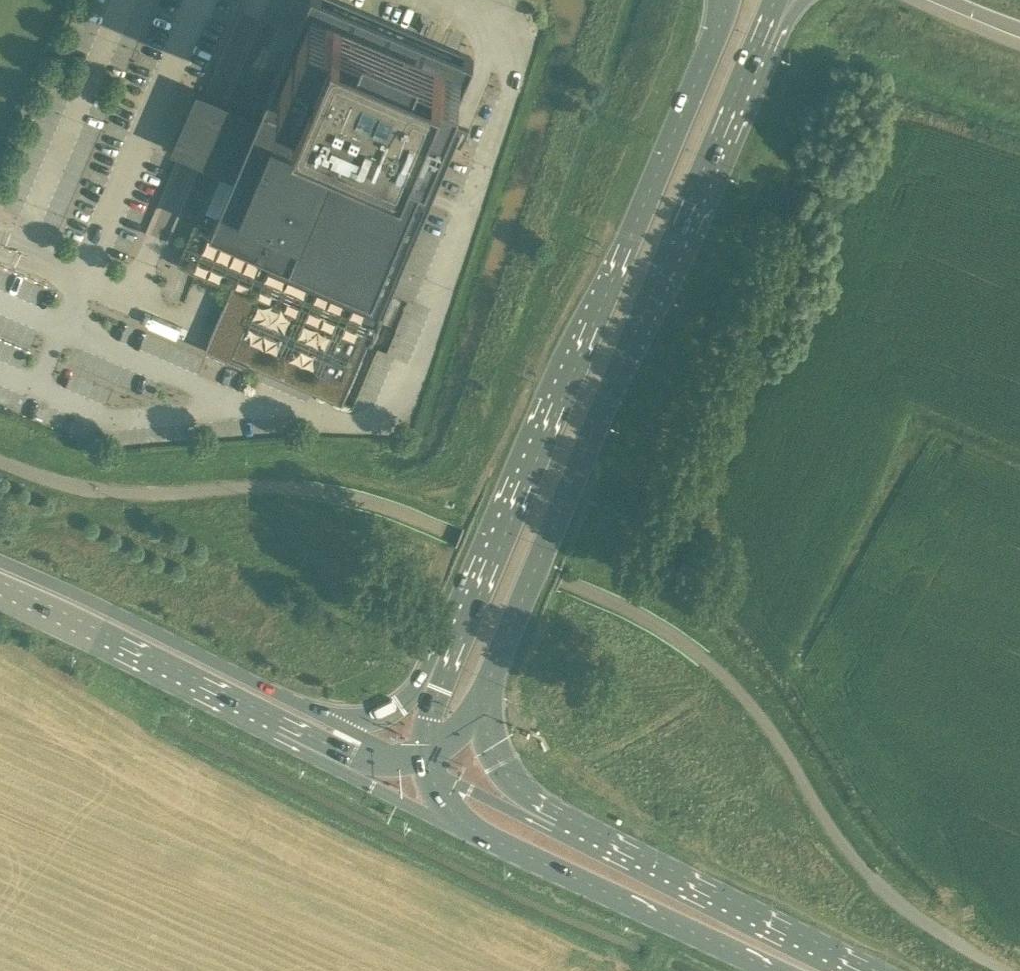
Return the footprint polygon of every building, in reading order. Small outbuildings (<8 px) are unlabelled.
[(181,262),(202,271),(210,275),(219,278),(219,279),(232,284),(238,286),(218,334),(234,341),(227,358),(247,366),(248,363),(263,369),(342,403),(352,382),(362,358),(369,342),(373,344),(393,296),(432,204),(434,198),(437,192),(456,147),(460,148),(460,149),(461,150),(462,149),(470,129),(469,128),(458,124),(448,119),(466,76),(475,56),(458,49),(449,45),(445,43),(431,37),(427,36),(344,0),(305,0),(291,33),(272,77),(262,72),(248,105),(234,139),(223,164),(222,167),(221,168),(220,171),(220,173),(217,178),(184,255),(181,262)] [(234,139),(248,105),(229,98),(227,97),(218,93),(209,90),(207,89),(198,86),(183,119),(172,143),(181,147),(184,148),(193,152),(223,164),(234,139)]
